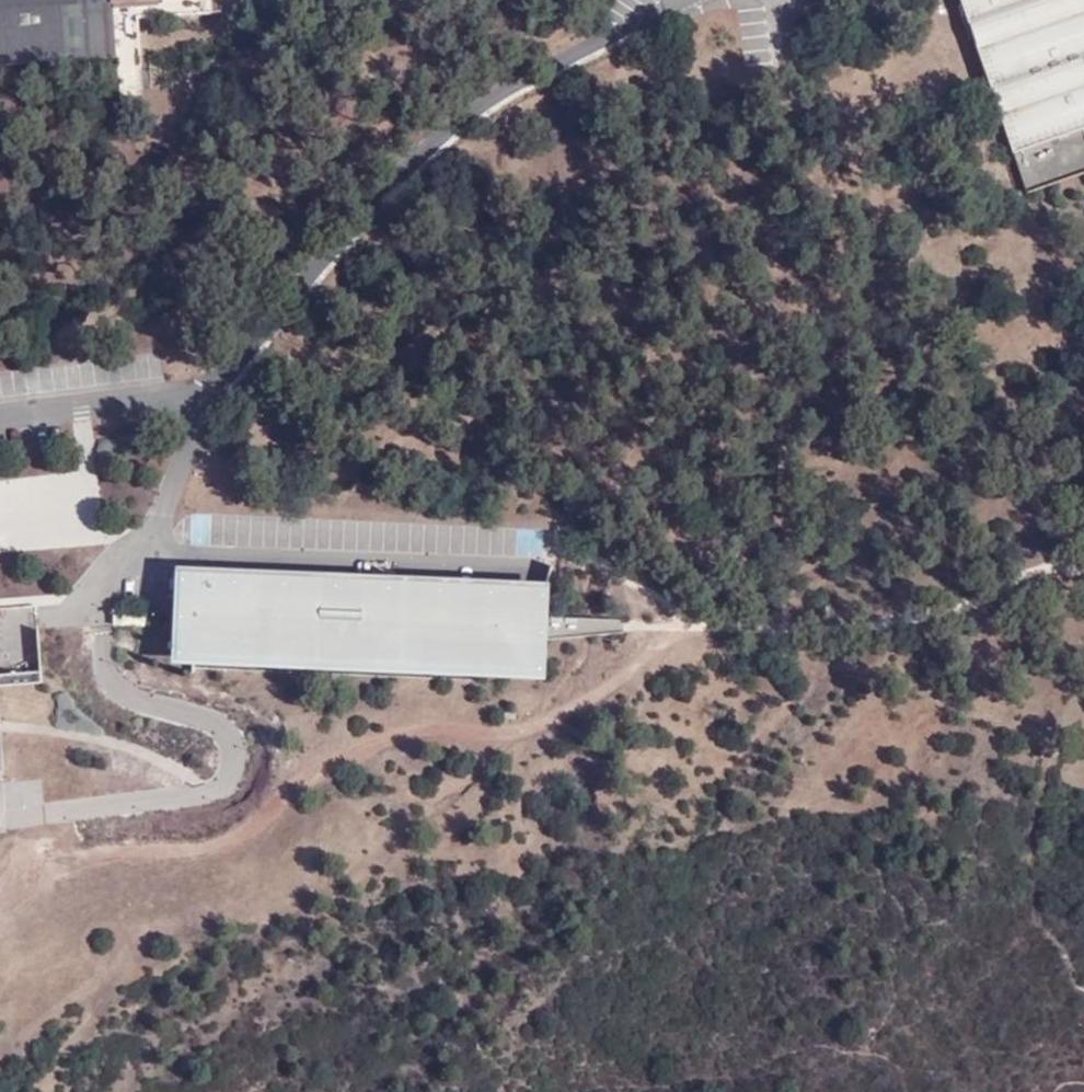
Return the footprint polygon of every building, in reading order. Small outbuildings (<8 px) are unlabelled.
[(137,19),(136,1),(152,0),(0,0),(0,66),(117,58),(117,68),(140,67),(137,19)] [(137,19),(221,14),(220,0),(152,0),(136,1),(137,19)] [(1083,172),(1083,0),(961,0),(1029,192),(1083,172)] [(549,678),(545,585),(175,570),(170,667),(549,678)] [(0,608),(0,688),(43,683),(37,605),(0,608)]
